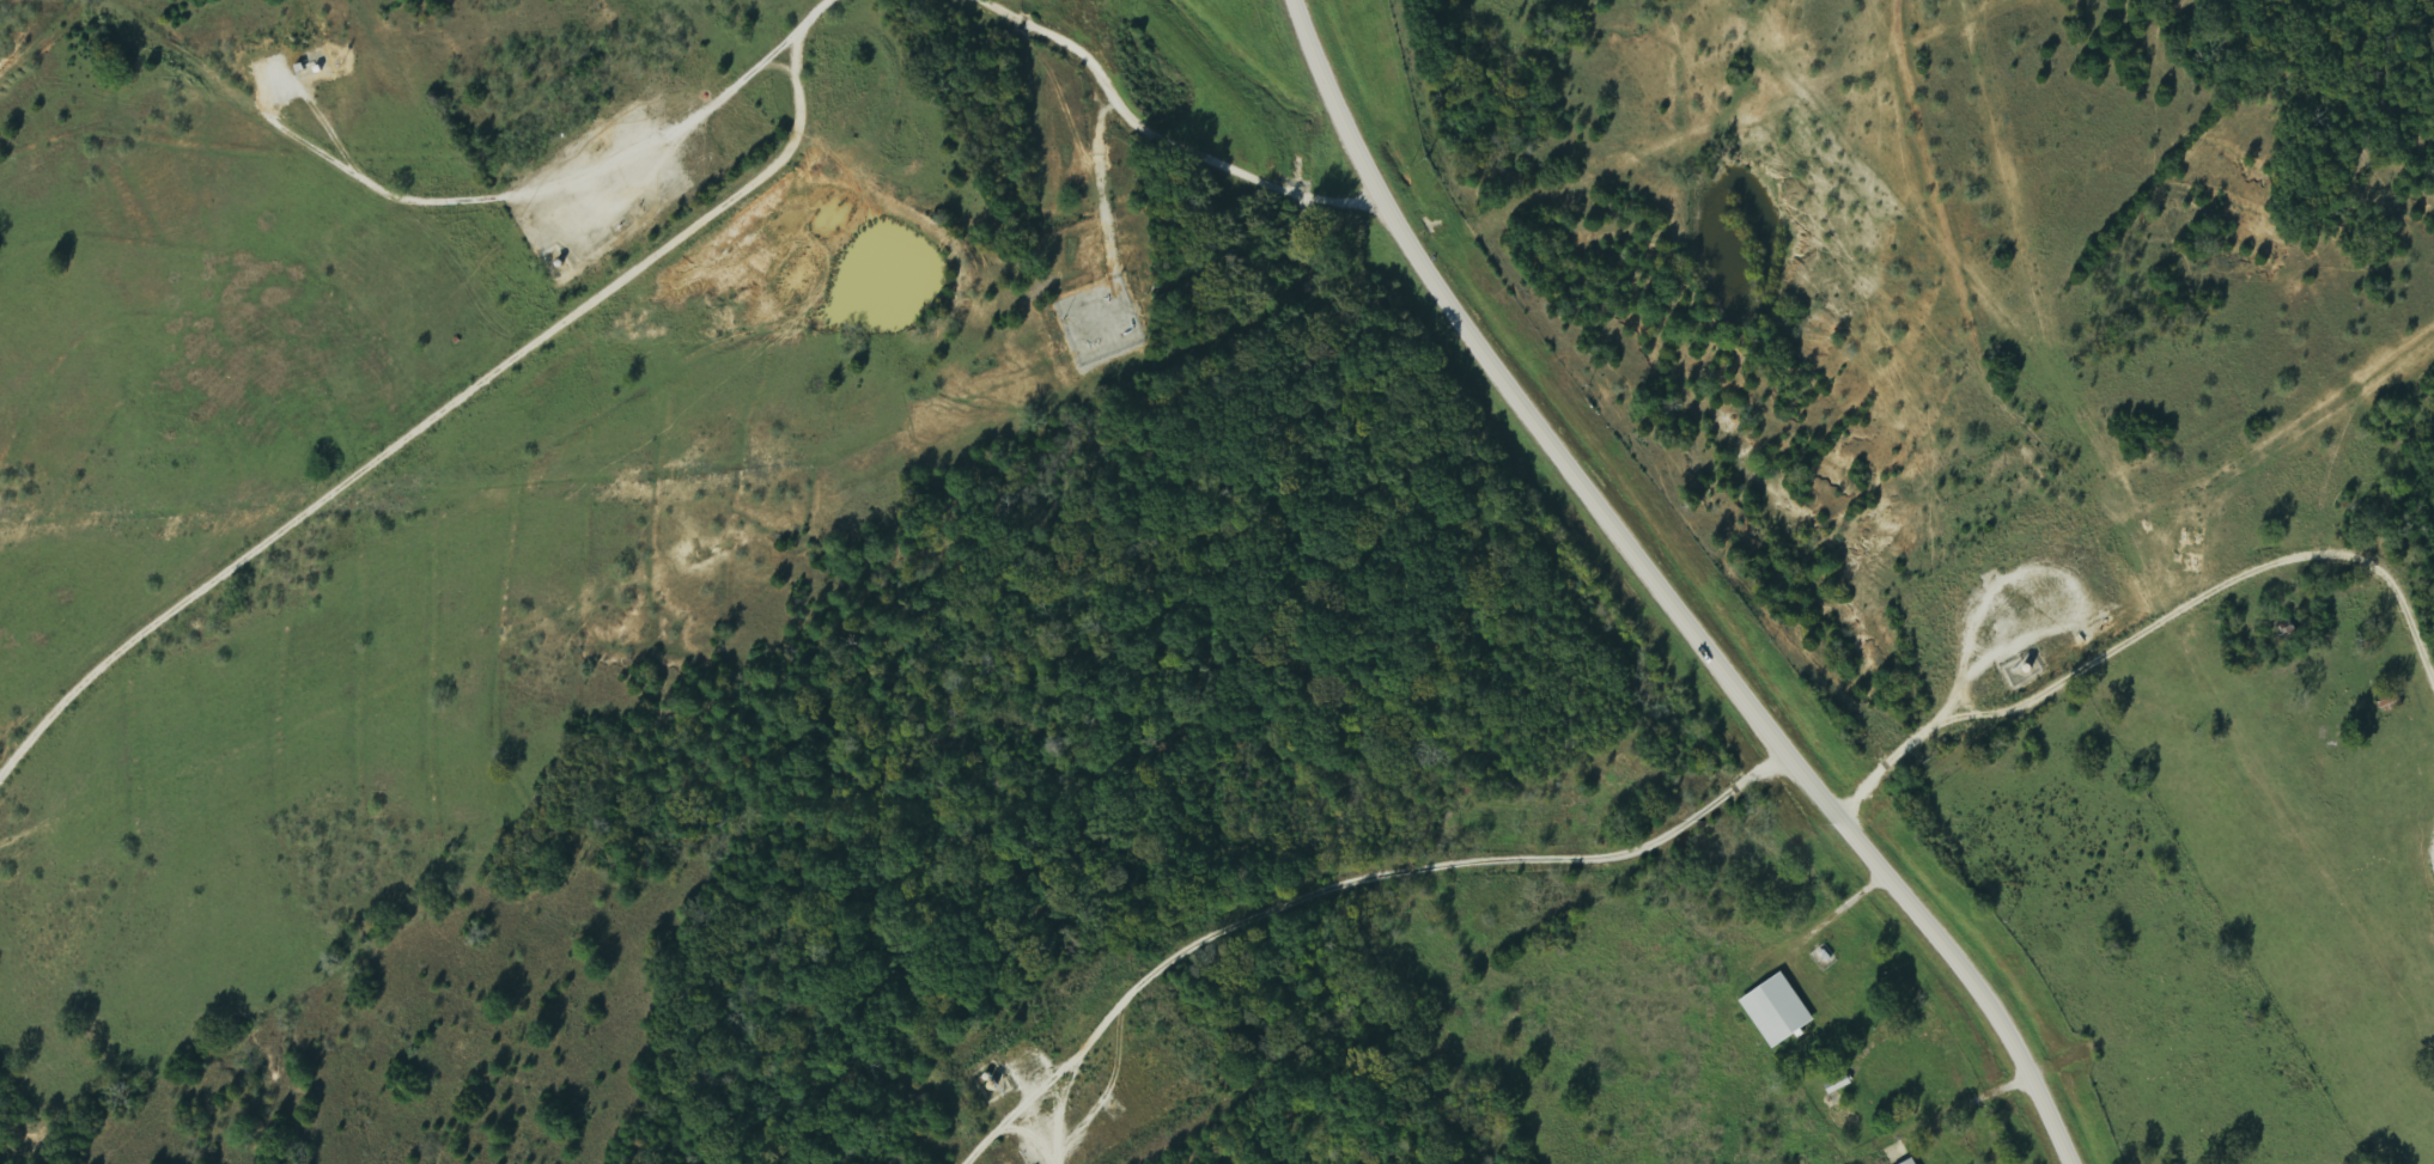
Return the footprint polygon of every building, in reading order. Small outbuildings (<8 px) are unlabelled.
[(1819,1022),(1788,974),(1745,1002),(1776,1050),(1819,1022)]
